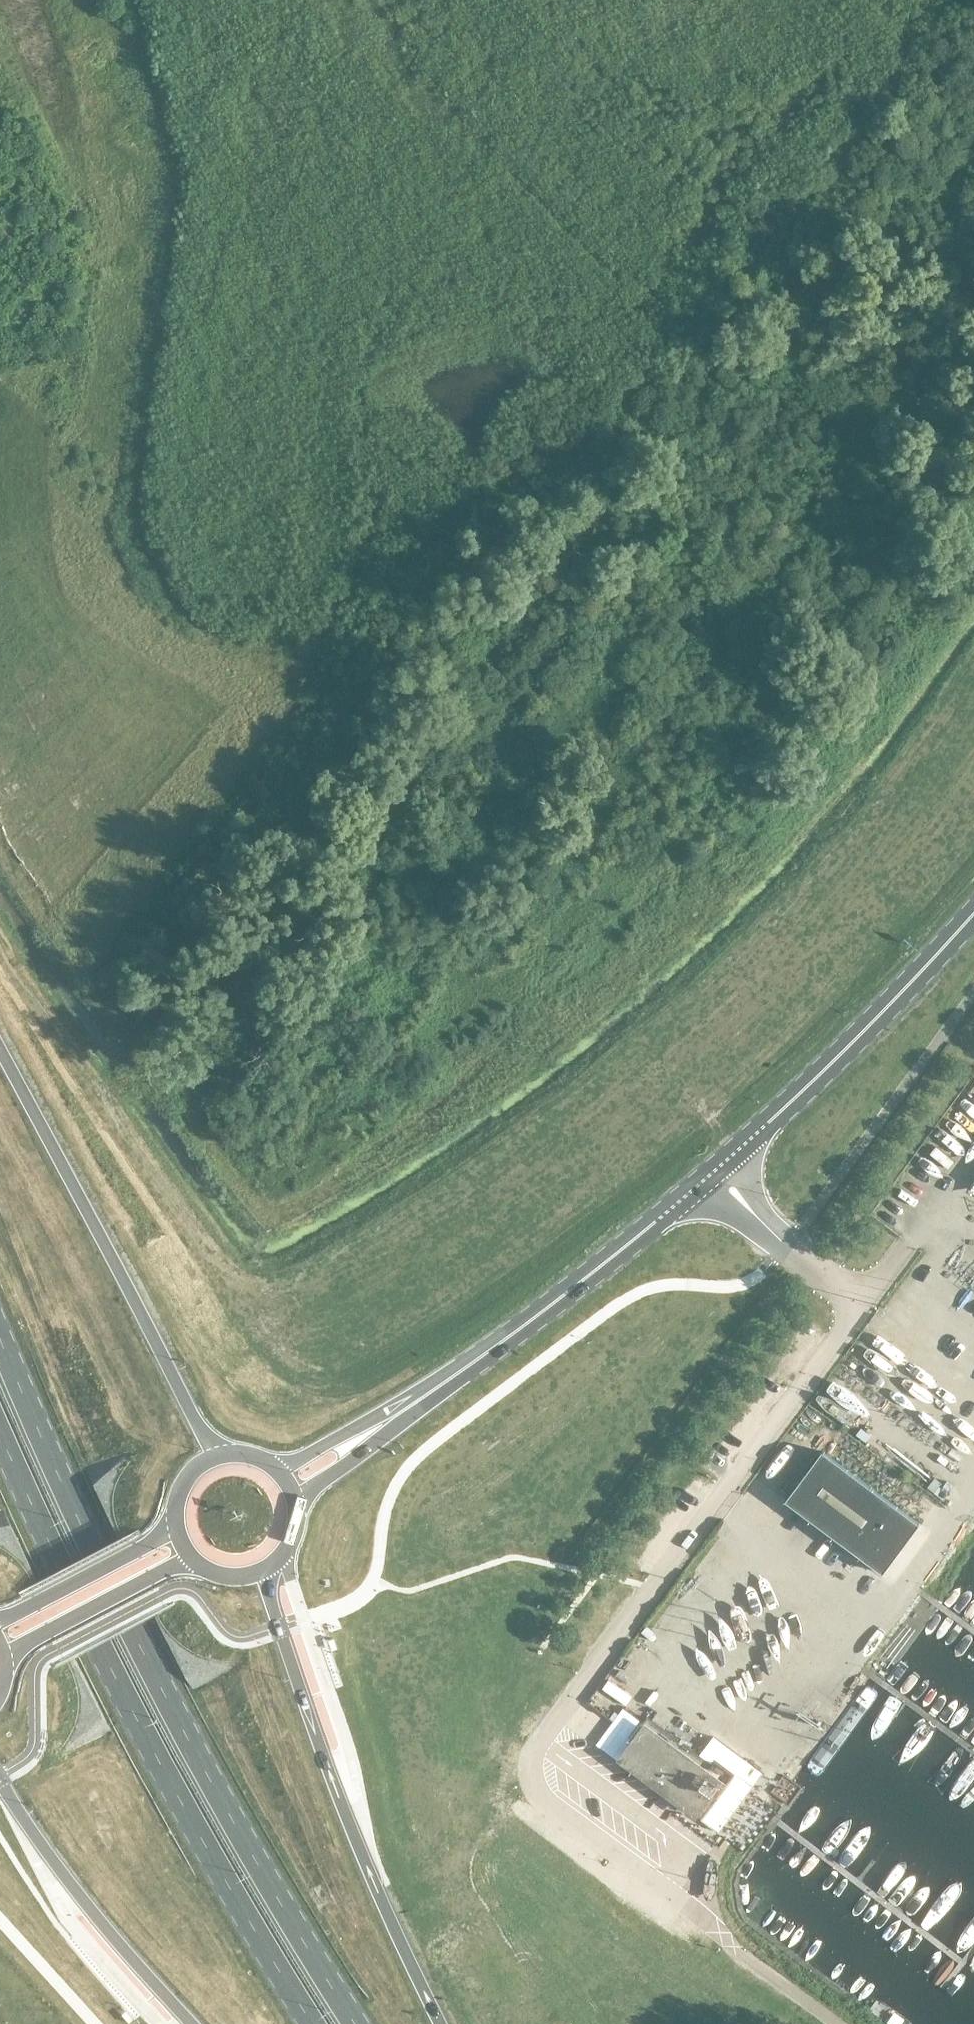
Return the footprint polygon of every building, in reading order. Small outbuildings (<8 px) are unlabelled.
[(920,1524),(823,1451),(786,1501),(884,1573),(920,1524)] [(855,1659),(842,1683),(852,1688),(865,1664),(855,1659)] [(681,1666),(671,1687),(682,1692),(692,1671),(681,1666)] [(682,1713),(697,1700),(699,1702),(710,1692),(700,1680),(674,1703),(682,1713)] [(614,1728),(627,1733),(632,1722),(618,1717),(614,1728)] [(621,1759),(702,1818),(735,1773),(715,1758),(711,1763),(651,1718),(621,1759)] [(787,1742),(795,1724),(785,1720),(777,1738),(787,1742)]
